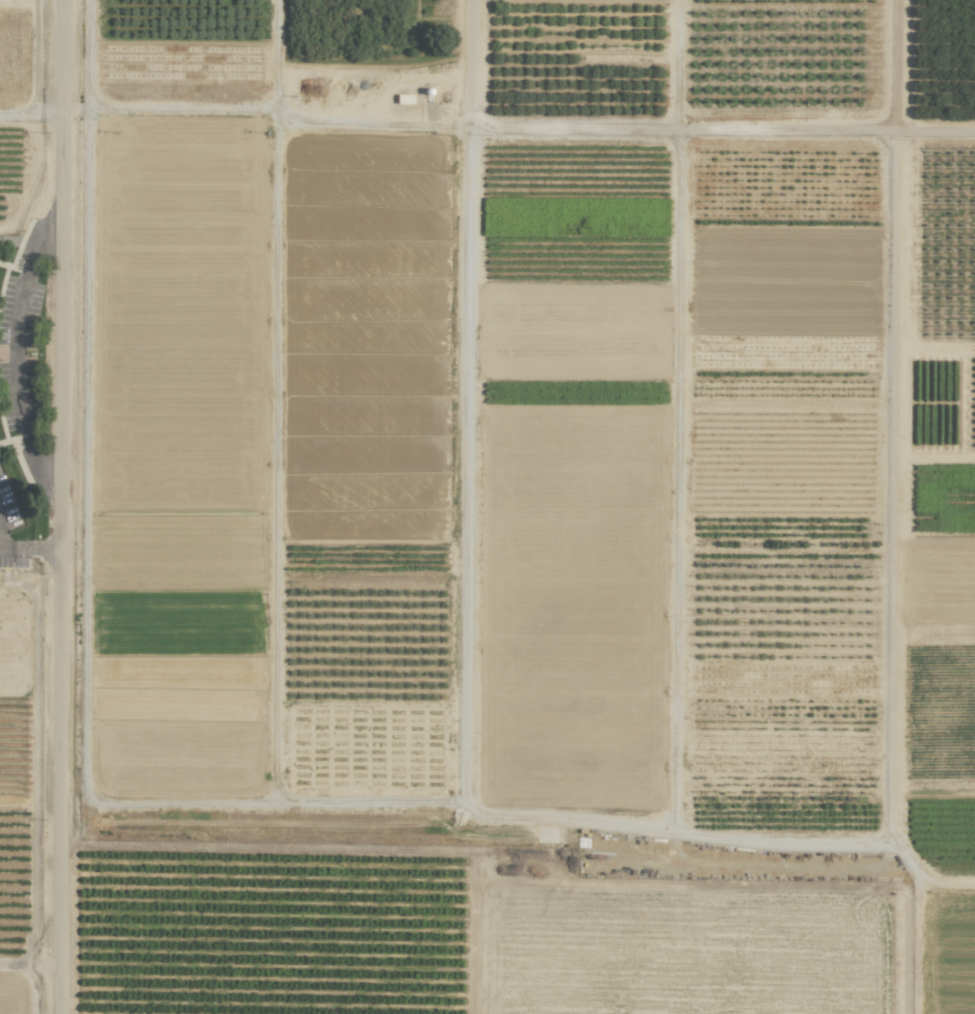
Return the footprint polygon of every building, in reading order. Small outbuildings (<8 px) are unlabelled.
[(396,103),(412,103),(412,95),(396,94),(396,103)]
